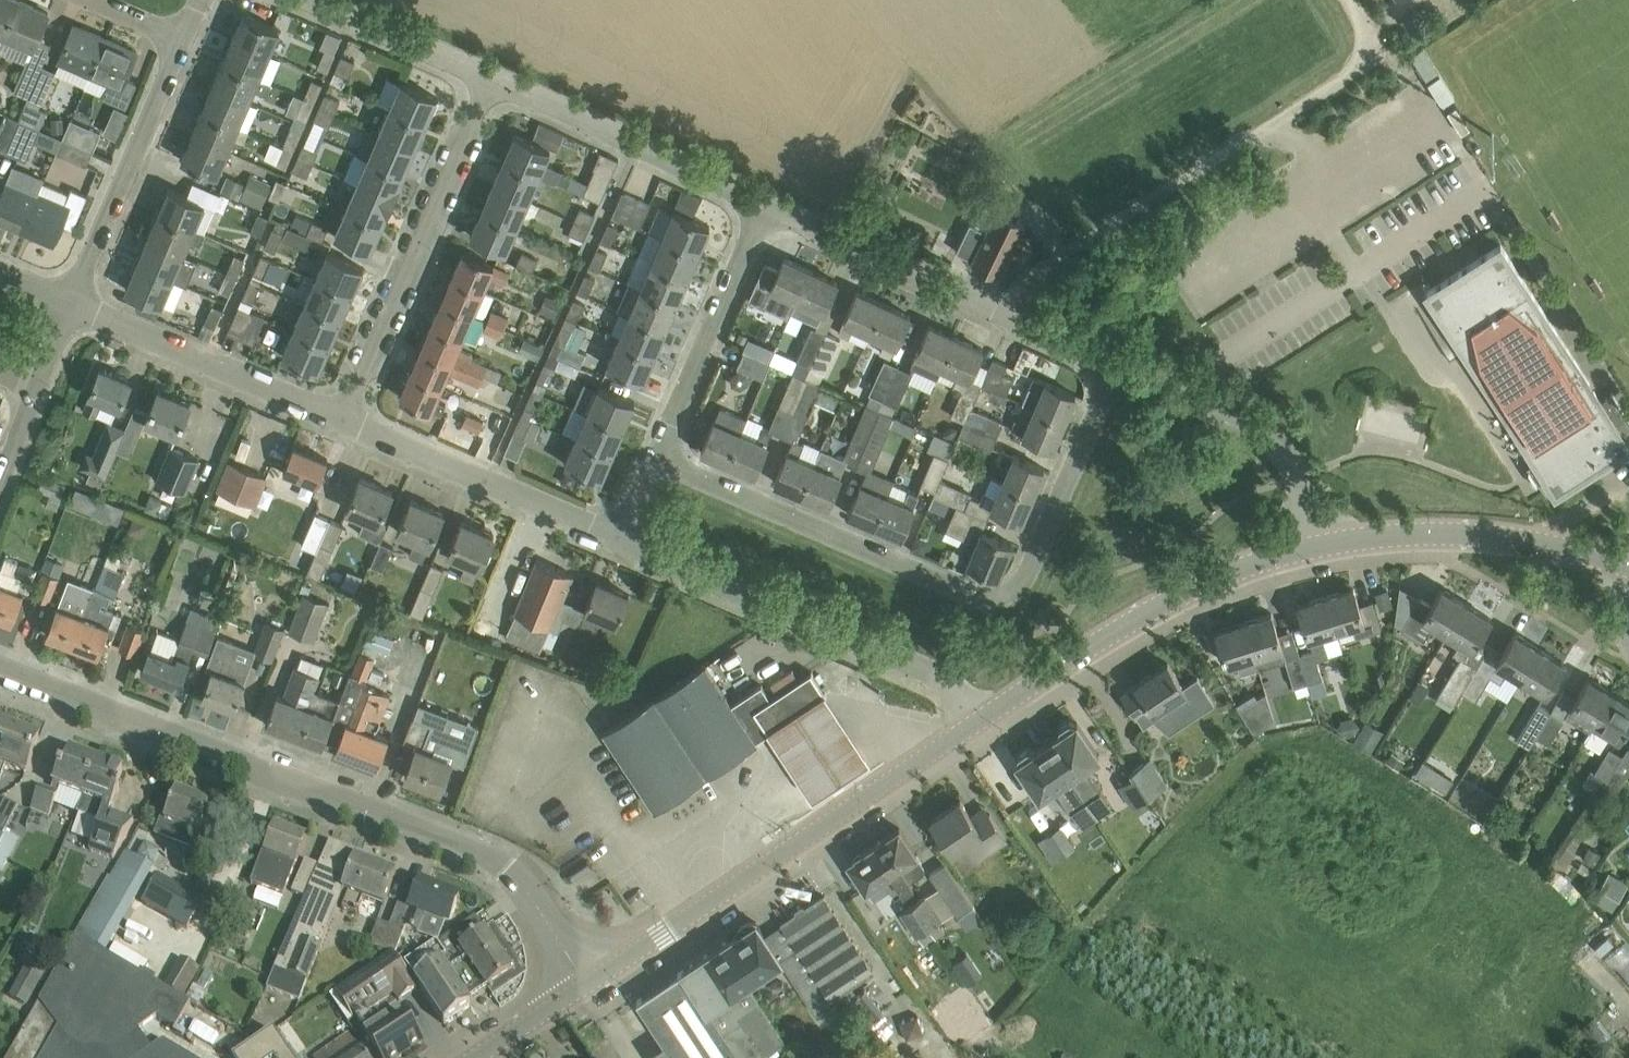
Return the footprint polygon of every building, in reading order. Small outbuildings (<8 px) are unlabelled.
[(3,34),(18,0),(0,0),(0,33),(3,34)] [(3,34),(34,48),(49,12),(22,0),(18,0),(3,34)] [(234,37),(270,52),(280,28),(244,12),(234,37)] [(60,59),(59,62),(89,75),(102,46),(106,36),(74,23),(59,58),(60,59)] [(106,36),(102,46),(89,75),(85,85),(104,94),(126,104),(136,81),(126,77),(138,50),(106,36)] [(223,61),(260,76),(271,81),(282,58),(270,52),(234,37),(223,61)] [(1441,102),(1455,94),(1424,44),(1410,52),(1441,102)] [(317,65),(319,66),(328,70),(336,52),(325,48),(317,65)] [(355,60),(341,54),(335,70),(348,76),(355,60)] [(28,96),(42,64),(29,58),(27,57),(25,61),(13,89),(28,96)] [(213,85),(250,100),(260,76),(223,61),(213,85)] [(42,64),(28,96),(42,101),(56,70),(42,64)] [(315,100),(323,82),(313,78),(312,78),(305,96),(315,100)] [(391,106),(426,121),(436,98),(437,98),(438,96),(402,80),(391,106)] [(239,124),(248,128),(253,117),(244,113),(250,100),(213,85),(203,109),(239,124)] [(320,105),(335,112),(340,99),(325,93),(320,105)] [(305,96),(296,115),(307,119),(315,100),(305,96)] [(20,118),(32,123),(40,126),(47,109),(27,100),(20,118)] [(320,105),(314,118),(329,125),(335,112),(320,105)] [(391,106),(380,131),(415,147),(426,121),(391,106)] [(229,148),(234,136),(239,124),(203,109),(193,133),(229,148)] [(20,118),(19,118),(5,112),(0,125),(0,148),(5,150),(20,118)] [(64,130),(63,116),(52,117),(52,131),(64,130)] [(93,149),(101,131),(70,117),(62,136),(93,149)] [(40,126),(32,123),(20,118),(5,150),(26,159),(34,140),(40,126)] [(293,150),(302,131),(291,126),(283,146),(293,150)] [(370,128),(359,152),(404,172),(415,147),(380,131),(379,132),(370,128)] [(504,158),(556,181),(561,169),(545,162),(551,148),(515,132),(504,158)] [(182,158),(192,162),(218,173),(229,148),(193,133),(182,158)] [(87,163),(93,149),(62,136),(56,150),(87,163)] [(316,148),(304,143),(298,156),(313,162),(319,150),(316,148)] [(293,150),(283,146),(276,161),(276,162),(287,167),(293,150)] [(358,181),(383,192),(393,197),(404,172),(359,152),(359,153),(369,157),(358,181)] [(313,162),(298,156),(292,169),(307,176),(313,162)] [(493,183),(529,199),(540,174),(556,181),(504,158),(493,183)] [(27,219),(37,195),(39,191),(45,177),(15,164),(9,178),(0,198),(0,219),(23,229),(27,219)] [(584,193),(601,201),(612,175),(595,167),(584,193)] [(271,182),(250,174),(240,199),(261,207),(271,182)] [(245,182),(228,175),(221,192),(238,199),(245,182)] [(279,200),(287,182),(277,177),(268,195),(279,200)] [(393,197),(383,192),(358,181),(347,207),(382,222),(393,197)] [(482,208),(518,224),(529,199),(493,183),(482,208)] [(159,212),(195,227),(206,201),(170,186),(159,212)] [(999,271),(1004,261),(1024,221),(1016,217),(1024,201),(992,186),(984,203),(998,210),(974,259),(999,271)] [(72,187),(63,206),(37,195),(27,219),(23,229),(53,242),(62,222),(73,226),(88,194),(72,187)] [(682,189),(674,207),(694,214),(701,196),(682,189)] [(623,190),(615,210),(613,214),(627,220),(638,196),(623,190)] [(574,219),(590,226),(595,213),(580,206),(574,219)] [(382,222),(347,207),(336,232),(372,248),(373,246),(372,246),(382,222)] [(507,250),(518,224),(482,208),(471,234),(507,250)] [(663,235),(689,247),(699,251),(711,225),(675,209),(663,235)] [(251,230),(261,234),(269,216),(259,211),(251,230)] [(307,233),(312,236),(322,240),(328,226),(306,217),(293,211),(289,221),(300,226),(299,228),(307,232),(307,233)] [(184,252),(190,238),(200,243),(205,232),(194,228),(195,227),(159,212),(148,237),(184,252)] [(584,239),(590,226),(574,219),(569,232),(584,239)] [(283,237),(288,226),(288,225),(276,220),(264,246),(275,251),(281,236),(283,237)] [(600,239),(611,244),(619,226),(608,222),(600,239)] [(307,247),(312,236),(307,233),(288,226),(283,237),(307,247)] [(652,261),(688,276),(699,251),(689,247),(663,235),(652,261)] [(148,237),(137,262),(173,277),(184,252),(148,237)] [(1628,447),(1628,443),(1501,242),(1426,291),(1555,494),(1628,447)] [(597,247),(589,265),(599,269),(606,251),(597,247)] [(328,250),(316,277),(352,292),(364,266),(328,250)] [(484,288),(490,274),(507,281),(511,270),(464,250),(453,275),(484,288)] [(523,250),(517,264),(531,271),(538,257),(523,250)] [(218,268),(227,272),(237,276),(245,257),(235,253),(231,261),(223,258),(218,268)] [(261,253),(253,271),(264,276),(272,257),(261,253)] [(785,256),(779,267),(766,261),(749,297),(790,316),(792,309),(811,268),(785,256)] [(677,302),(688,276),(652,261),(641,287),(677,302)] [(173,277),(137,262),(126,288),(162,303),(173,277)] [(792,309),(808,317),(819,322),(838,280),(811,268),(792,309)] [(237,276),(227,272),(219,289),(230,294),(237,276)] [(585,272),(577,290),(587,294),(595,277),(585,272)] [(443,299),(473,312),(477,303),(484,288),(453,275),(443,299)] [(305,302),(341,318),(352,292),(316,277),(305,302)] [(250,279),(243,296),(254,301),(261,283),(250,279)] [(620,308),(666,328),(677,302),(641,287),(632,282),(620,308)] [(858,289),(839,331),(865,343),(868,335),(869,335),(884,301),(858,289)] [(547,293),(539,310),(554,316),(562,300),(547,293)] [(574,298),(566,315),(576,319),(584,302),(574,298)] [(432,323),(463,336),(473,312),(443,299),(432,323)] [(884,301),(869,335),(884,342),(880,351),(891,356),(911,314),(884,301)] [(305,302),(294,328),(330,343),(341,318),(305,302)] [(213,303),(205,321),(199,335),(209,339),(215,326),(223,308),(213,303)] [(239,305),(235,314),(261,325),(265,316),(258,313),(239,305)] [(619,338),(655,353),(666,328),(620,308),(620,309),(630,313),(619,338)] [(487,318),(504,325),(508,316),(491,309),(487,318)] [(468,338),(476,340),(482,313),(474,311),(468,338)] [(565,344),(576,319),(566,315),(550,351),(560,356),(580,364),(585,353),(565,344)] [(504,325),(487,318),(483,328),(487,330),(500,335),(500,334),(503,327),(504,325)] [(458,347),(463,336),(432,323),(422,347),(498,380),(502,370),(472,357),(473,354),(458,347)] [(930,323),(911,365),(937,377),(943,366),(957,335),(930,323)] [(798,359),(793,371),(808,377),(827,332),(812,325),(797,359),(798,359)] [(330,343),(294,328),(283,354),(319,370),(330,343)] [(808,377),(820,382),(824,372),(840,337),(827,332),(808,377)] [(957,335),(943,366),(958,373),(953,384),(962,388),(951,414),(965,420),(972,406),(980,388),(967,382),(983,347),(957,335)] [(537,359),(544,345),(529,338),(523,336),(517,350),(523,352),(537,359)] [(644,380),(655,353),(619,338),(608,364),(644,380)] [(759,356),(769,360),(774,348),(764,344),(759,356)] [(412,370),(441,383),(447,370),(479,384),(482,376),(497,382),(498,380),(422,347),(412,370)] [(737,366),(757,375),(764,377),(771,361),(769,360),(759,356),(748,351),(744,350),(737,366)] [(547,384),(555,367),(560,356),(550,351),(537,380),(547,384)] [(1005,395),(1009,388),(1014,376),(1004,371),(1008,363),(994,357),(985,377),(982,384),(1005,395)] [(883,398),(899,364),(884,358),(869,392),(871,393),(867,402),(879,407),(883,398)] [(913,371),(899,364),(883,398),(898,405),(913,371)] [(97,414),(99,408),(103,398),(119,405),(120,405),(132,379),(101,366),(90,392),(90,393),(84,408),(97,414)] [(442,413),(446,403),(451,405),(458,391),(441,383),(412,370),(401,395),(431,409),(431,408),(442,413)] [(793,411),(808,377),(793,371),(778,405),(793,411)] [(1076,392),(1066,388),(1034,374),(1029,385),(1042,390),(1035,406),(1065,419),(1076,392)] [(822,383),(820,382),(808,377),(793,411),(807,417),(815,398),(821,384),(822,383)] [(588,411),(624,426),(635,400),(599,384),(588,411)] [(533,387),(525,405),(535,410),(544,392),(533,387)] [(146,418),(179,432),(191,402),(159,388),(149,411),(146,418)] [(1389,437),(1427,440),(1430,403),(1371,398),(1369,421),(1391,423),(1389,437)] [(851,438),(866,444),(881,409),(866,403),(851,438)] [(146,418),(149,411),(136,405),(126,426),(127,426),(140,432),(146,418)] [(783,435),(793,411),(778,405),(769,427),(762,425),(757,437),(741,431),(729,460),(755,471),(768,442),(772,430),(783,435)] [(1024,433),(1053,446),(1065,419),(1035,406),(1032,405),(1025,421),(1016,417),(1011,427),(1024,433)] [(741,431),(747,418),(720,406),(702,448),(729,460),(741,431)] [(965,420),(997,433),(1003,421),(972,406),(965,420)] [(495,407),(485,431),(501,438),(511,413),(495,407)] [(866,444),(879,450),(890,426),(913,436),(917,425),(881,409),(866,444)] [(613,452),(624,426),(588,411),(577,436),(613,452)] [(797,440),(807,417),(793,411),(783,435),(793,439),(788,451),(775,480),(802,491),(806,481),(814,462),(799,455),(804,443),(797,440)] [(463,423),(480,430),(484,419),(468,412),(463,423)] [(522,413),(513,432),(527,437),(532,440),(541,421),(538,420),(522,413)] [(958,434),(990,448),(997,433),(965,420),(958,434)] [(953,438),(958,427),(953,425),(945,427),(942,433),(953,438)] [(921,484),(935,490),(940,478),(956,441),(942,435),(921,484)] [(602,478),(606,468),(613,452),(577,436),(566,462),(602,478)] [(841,473),(846,461),(842,459),(843,456),(827,449),(831,439),(825,437),(820,449),(820,450),(814,462),(806,481),(802,491),(829,503),(841,473)] [(80,465),(90,469),(87,478),(101,484),(104,475),(111,460),(115,451),(97,443),(94,452),(87,450),(80,465)] [(284,468),(318,482),(328,458),(294,443),(284,468)] [(185,490),(199,457),(171,446),(158,478),(185,490)] [(1023,488),(1033,493),(1045,466),(1035,461),(1015,453),(1015,454),(1002,448),(998,459),(999,459),(1010,464),(1008,469),(1004,480),(1023,488)] [(219,488),(220,489),(216,500),(249,513),(253,503),(255,503),(267,475),(230,460),(219,488)] [(894,478),(871,468),(870,471),(867,470),(862,482),(861,482),(849,511),(875,523),(893,481),(894,478)] [(61,497),(66,484),(44,474),(38,488),(61,497)] [(359,531),(372,537),(380,540),(388,520),(381,517),(393,490),(361,476),(347,507),(366,515),(359,531)] [(1022,519),(1033,493),(1023,488),(1004,480),(997,496),(984,490),(981,498),(972,494),(973,492),(940,478),(935,490),(934,493),(934,494),(951,501),(957,504),(988,517),(992,507),(1022,519)] [(893,481),(875,523),(902,534),(915,505),(914,505),(920,492),(893,481)] [(150,494),(145,508),(167,517),(172,503),(150,494)] [(951,501),(934,494),(929,506),(946,514),(951,501)] [(430,543),(444,511),(412,498),(398,529),(417,537),(410,553),(423,559),(430,543)] [(946,530),(977,543),(969,561),(999,573),(1012,541),(983,529),(988,517),(957,504),(946,530)] [(316,511),(302,544),(316,550),(331,518),(316,511)] [(129,530),(142,535),(147,522),(134,517),(129,530)] [(343,523),(331,518),(308,572),(320,577),(343,523)] [(463,519),(449,551),(467,559),(461,575),(473,581),(480,565),(481,565),(495,533),(463,519)] [(383,569),(394,545),(381,540),(371,564),(383,569)] [(18,588),(8,584),(13,571),(17,560),(6,555),(0,572),(0,615),(12,620),(24,590),(18,588)] [(63,564),(46,557),(42,569),(44,570),(59,575),(63,564)] [(263,574),(259,557),(244,561),(248,578),(263,574)] [(537,558),(515,611),(516,611),(506,635),(541,649),(544,643),(545,643),(552,627),(564,599),(563,598),(574,573),(537,558)] [(410,611),(423,617),(444,567),(432,561),(410,611)] [(85,613),(73,643),(99,653),(104,639),(111,641),(116,627),(109,625),(114,610),(100,605),(102,600),(107,602),(110,594),(116,596),(126,570),(117,567),(104,562),(95,587),(85,613)] [(44,570),(35,595),(49,600),(59,575),(44,570)] [(564,599),(552,627),(560,630),(564,617),(571,620),(595,631),(602,615),(617,621),(629,592),(597,579),(585,607),(564,599)] [(46,633),(73,643),(85,613),(95,587),(81,582),(78,590),(65,584),(46,633)] [(1356,635),(1368,631),(1381,627),(1373,600),(1360,604),(1354,585),(1326,594),(1337,627),(1352,623),(1356,635)] [(1424,639),(1434,623),(1448,631),(1467,601),(1442,586),(1432,603),(1420,596),(1402,626),(1424,639)] [(1392,604),(1387,588),(1374,592),(1379,608),(1392,604)] [(329,601),(304,591),(289,630),(314,639),(329,601)] [(1300,653),(1308,681),(1322,677),(1316,658),(1329,654),(1322,632),(1337,627),(1326,594),(1299,602),(1313,649),(1300,653)] [(1477,667),(1465,659),(1491,616),(1467,601),(1448,631),(1461,639),(1453,652),(1461,657),(1438,694),(1453,704),(1462,690),(1462,691),(1477,667)] [(217,629),(210,627),(215,616),(192,607),(187,618),(181,635),(172,658),(161,652),(150,648),(141,669),(180,684),(194,648),(208,653),(217,629)] [(1286,657),(1283,645),(1272,611),(1244,620),(1255,653),(1268,649),(1272,662),(1285,658),(1286,657)] [(130,618),(127,626),(119,647),(136,653),(147,624),(130,618)] [(273,659),(285,627),(267,620),(256,648),(256,652),(273,659)] [(1217,628),(1228,662),(1236,659),(1240,671),(1258,666),(1254,654),(1255,653),(1244,620),(1217,628)] [(368,626),(363,642),(379,648),(387,651),(393,636),(385,633),(368,626)] [(1515,631),(1489,674),(1490,675),(1501,681),(1509,669),(1521,676),(1540,646),(1515,631)] [(235,705),(239,695),(245,680),(225,672),(237,640),(218,633),(206,665),(213,668),(203,693),(235,705)] [(1521,676),(1522,677),(1544,690),(1546,691),(1565,661),(1540,646),(1521,676)] [(341,697),(327,734),(325,739),(337,744),(336,748),(378,764),(389,736),(376,731),(390,694),(363,683),(365,677),(380,683),(384,671),(372,666),(376,656),(359,650),(351,671),(341,697)] [(1294,686),(1308,681),(1300,653),(1286,657),(1285,658),(1294,686)] [(1122,692),(1136,713),(1158,699),(1176,726),(1214,701),(1198,677),(1184,685),(1168,661),(1136,682),(1137,683),(1122,692)] [(707,663),(656,697),(604,730),(605,732),(606,732),(654,805),(653,805),(655,807),(706,773),(707,772),(707,771),(771,729),(770,728),(823,693),(825,695),(828,693),(826,690),(825,691),(813,673),(814,673),(812,670),(771,697),(762,683),(732,702),(707,663)] [(298,667),(295,666),(284,694),(277,692),(266,721),(295,732),(323,743),(325,739),(327,734),(341,697),(315,687),(319,675),(298,667)] [(338,667),(333,681),(342,685),(347,670),(338,667)] [(1477,667),(1462,691),(1476,699),(1490,675),(1489,674),(1477,667)] [(1589,676),(1583,685),(1565,714),(1589,729),(1613,691),(1589,676)] [(1237,703),(1247,719),(1256,733),(1274,716),(1265,692),(1258,696),(1255,691),(1237,703)] [(1613,691),(1589,729),(1584,738),(1601,748),(1611,731),(1619,736),(1628,720),(1628,700),(1613,691)] [(1535,736),(1551,710),(1538,702),(1516,738),(1529,746),(1535,736)] [(1551,710),(1535,736),(1529,746),(1536,735),(1539,736),(1533,745),(1548,754),(1554,745),(1548,742),(1563,718),(1551,710)] [(433,722),(420,717),(413,714),(403,742),(416,747),(406,775),(440,788),(452,757),(464,762),(474,738),(433,722)] [(1059,732),(1047,741),(1052,747),(1086,799),(1101,789),(1102,788),(1085,763),(1099,754),(1077,720),(1077,721),(1069,719),(1061,725),(1059,732)] [(26,776),(40,738),(5,725),(0,739),(0,780),(5,768),(26,776)] [(1361,726),(1353,739),(1352,740),(1371,752),(1380,738),(1361,726)] [(1086,799),(1052,747),(1047,741),(1037,747),(1035,749),(1028,747),(1020,753),(1018,760),(1040,794),(1054,784),(1071,809),(1086,799)] [(1610,745),(1594,770),(1606,778),(1620,757),(1622,753),(1610,745)] [(54,785),(84,797),(98,760),(71,750),(64,768),(61,767),(59,772),(54,785)] [(1405,759),(1392,751),(1386,759),(1386,760),(1399,768),(1405,759)] [(1148,796),(1160,788),(1168,783),(1151,756),(1130,770),(1133,774),(1134,774),(1148,796)] [(1620,757),(1606,778),(1599,788),(1612,797),(1628,771),(1628,763),(1620,757)] [(1444,771),(1422,759),(1415,771),(1437,783),(1445,788),(1452,776),(1444,771)] [(124,770),(98,760),(94,770),(77,814),(101,822),(90,850),(113,859),(133,822),(109,813),(111,807),(113,808),(118,795),(120,790),(117,788),(124,770)] [(1134,805),(1148,796),(1134,774),(1133,774),(1119,784),(1134,805)] [(58,793),(41,786),(31,811),(48,818),(58,793)] [(177,791),(166,819),(162,818),(155,836),(173,842),(179,826),(200,835),(211,804),(177,791)] [(932,818),(953,849),(967,840),(978,856),(1007,837),(990,812),(977,821),(961,798),(932,818)] [(1046,834),(1060,855),(1075,845),(1061,824),(1046,834)] [(900,826),(874,843),(904,889),(913,883),(911,879),(924,870),(925,864),(900,826)] [(276,828),(266,854),(263,853),(251,884),(284,897),(296,865),(306,840),(276,828)] [(300,1002),(321,948),(329,930),(344,891),(350,893),(343,909),(357,915),(364,898),(385,906),(397,874),(377,867),(379,861),(331,843),(336,832),(335,831),(320,866),(306,898),(297,918),(267,989),(300,1002)] [(849,860),(855,869),(866,886),(883,876),(896,895),(904,889),(874,843),(849,860)] [(145,844),(139,859),(152,864),(158,850),(145,844)] [(1595,863),(1601,851),(1589,846),(1583,858),(1595,863)] [(77,936),(106,953),(155,869),(127,852),(77,936)] [(306,898),(320,866),(306,860),(293,892),(306,898)] [(207,894),(214,876),(203,872),(196,890),(207,894)] [(188,929),(203,902),(159,877),(144,904),(188,929)] [(972,905),(974,904),(958,881),(943,892),(966,926),(980,917),(972,905)] [(421,884),(411,909),(412,910),(405,927),(421,933),(420,936),(438,943),(444,927),(448,929),(459,903),(457,903),(434,894),(436,889),(421,884)] [(1618,896),(1604,887),(1597,897),(1611,907),(1618,896)] [(783,921),(812,965),(832,995),(833,995),(873,968),(824,894),(783,921)] [(940,920),(942,918),(926,894),(913,902),(936,936),(946,930),(940,920)] [(243,920),(250,902),(238,898),(231,916),(243,920)] [(936,936),(913,902),(900,911),(916,935),(928,927),(935,937),(936,936)] [(786,1039),(750,985),(770,972),(767,968),(782,958),(757,920),(756,921),(749,919),(740,925),(739,932),(698,960),(675,975),(638,999),(639,1001),(640,1001),(651,1015),(631,1028),(651,1057),(798,1057),(786,1039)] [(382,949),(390,927),(379,922),(370,944),(382,949)] [(405,932),(390,927),(382,949),(393,953),(396,954),(405,932)] [(443,1021),(471,1002),(514,973),(486,931),(472,940),(463,927),(427,951),(414,960),(405,966),(443,1021)] [(143,1039),(144,1038),(138,1031),(157,1018),(176,1029),(191,1003),(144,975),(108,954),(106,953),(77,936),(40,1002),(40,1003),(54,1024),(69,1041),(83,1049),(103,1049),(130,1046),(133,1044),(143,1039)] [(1628,981),(1628,942),(1626,939),(1607,955),(1628,981)] [(115,942),(108,954),(144,975),(146,971),(151,963),(115,942)] [(984,971),(969,949),(952,961),(968,983),(984,971)] [(405,1013),(391,1022),(387,1016),(376,1023),(369,1012),(397,995),(401,1000),(418,988),(403,967),(398,960),(393,953),(330,996),(349,1023),(356,1018),(382,1057),(399,1057),(424,1042),(405,1013)] [(406,954),(398,960),(403,967),(405,966),(414,960),(406,954)] [(184,999),(201,971),(180,958),(163,986),(184,999)] [(29,961),(15,987),(34,997),(48,970),(29,961)] [(832,995),(812,965),(793,977),(815,1012),(835,998),(833,995),(832,995)] [(197,1006),(205,992),(216,975),(206,970),(196,986),(194,985),(185,999),(197,1006)] [(83,1049),(69,1041),(54,1024),(40,1003),(8,1057),(194,1057),(165,1041),(164,1041),(151,1050),(144,1038),(143,1039),(133,1044),(130,1046),(103,1049),(83,1049)] [(274,1032),(237,1057),(292,1057),(274,1032)] [(360,1049),(350,1035),(316,1057),(366,1057),(360,1049)]
